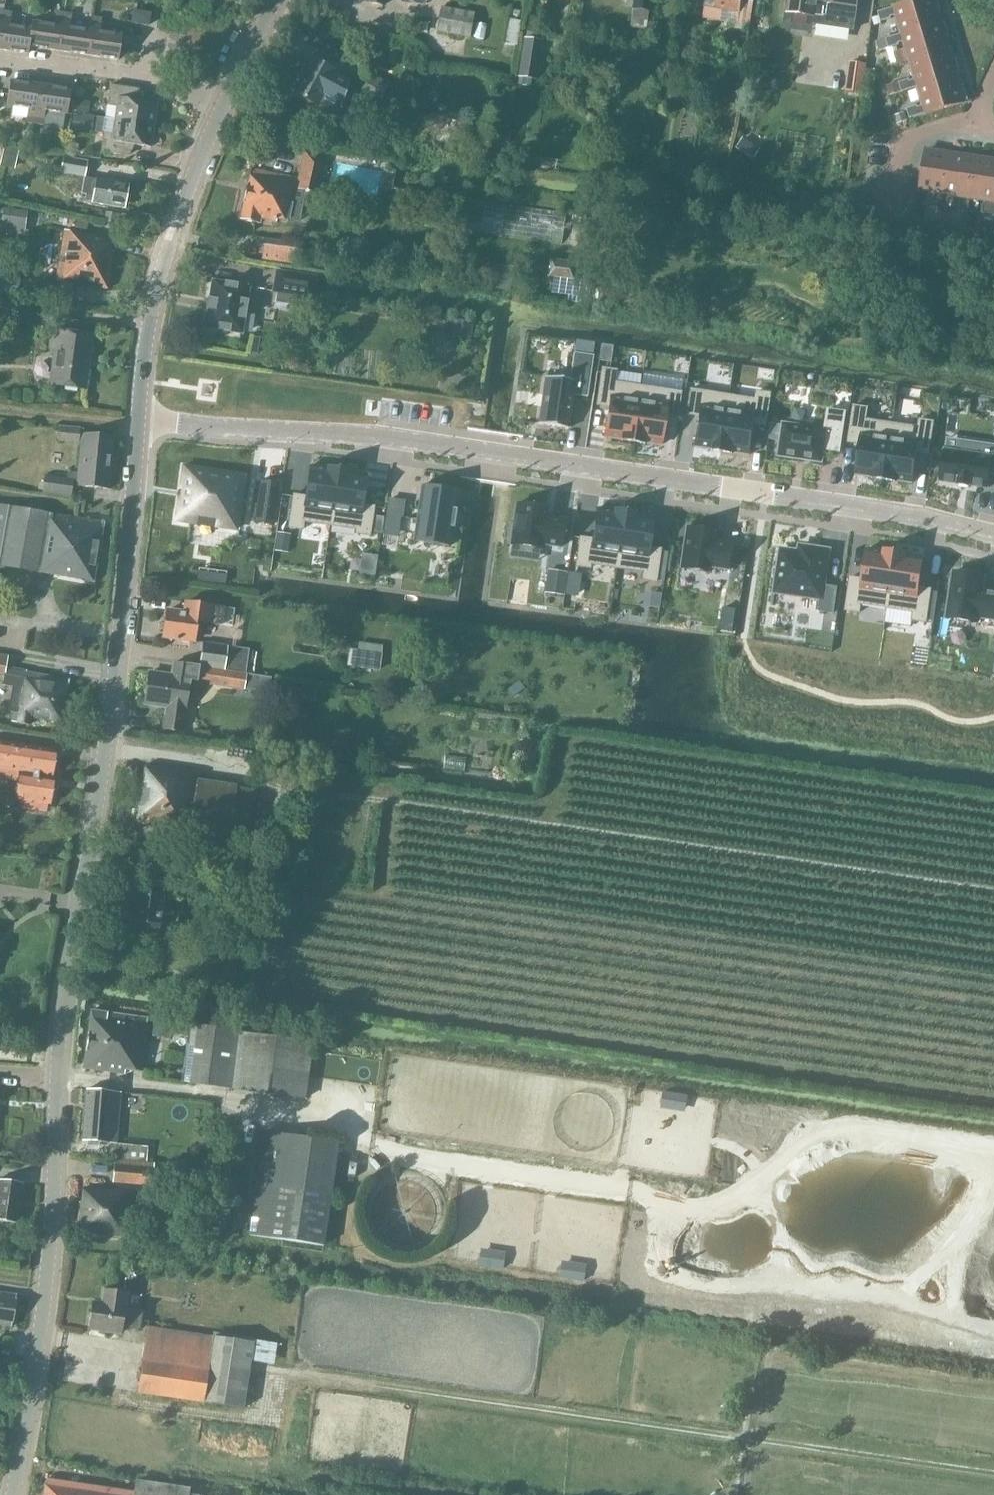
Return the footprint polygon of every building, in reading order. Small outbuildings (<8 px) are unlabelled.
[(633,9),(649,11),(651,0),(634,0),(633,9)] [(752,24),(756,0),(754,0),(707,0),(706,6),(740,11),(738,22),(752,24)] [(787,11),(816,15),(815,22),(855,28),(858,6),(859,0),(789,0),(787,11)] [(902,34),(942,22),(939,11),(941,10),(941,11),(943,11),(939,0),(919,0),(894,8),(894,7),(878,12),(881,21),(892,18),(891,17),(896,15),(902,34)] [(441,8),(437,30),(469,36),(473,13),(441,8)] [(628,24),(643,25),(644,10),(628,10),(628,24)] [(0,37),(0,49),(28,53),(29,46),(31,29),(10,26),(12,12),(4,11),(0,37)] [(134,11),(132,23),(148,26),(150,14),(134,11)] [(31,29),(29,46),(59,51),(64,13),(56,12),(54,25),(32,22),(31,29)] [(64,13),(59,51),(88,55),(91,31),(70,28),(72,14),(64,13)] [(503,16),(497,41),(513,45),(519,19),(503,16)] [(91,31),(88,55),(119,59),(119,57),(122,35),(100,32),(102,18),(93,17),(93,20),(91,31)] [(904,41),(910,60),(950,48),(947,38),(949,37),(949,38),(951,37),(946,21),(944,21),(945,22),(942,23),(942,22),(902,34),(886,38),(889,48),(900,45),(899,43),(904,41)] [(518,77),(517,85),(529,87),(530,79),(535,80),(541,39),(535,39),(527,37),(524,37),(518,77)] [(902,92),(918,87),(958,75),(957,74),(960,73),(960,74),(961,73),(957,57),(953,58),(950,48),(910,60),(916,79),(911,81),(910,79),(899,82),(902,92)] [(310,58),(291,93),(316,106),(314,110),(334,120),(343,103),(339,101),(350,80),(338,74),(338,73),(310,58)] [(848,90),(863,92),(867,64),(852,62),(848,90)] [(357,87),(374,97),(382,84),(365,74),(357,87)] [(926,114),(966,102),(965,100),(968,99),(968,100),(969,100),(964,84),(961,85),(958,75),(918,87),(924,106),(918,107),(918,105),(907,109),(910,118),(926,113),(926,114)] [(10,81),(7,105),(29,109),(27,123),(35,124),(41,86),(10,81)] [(138,86),(113,83),(110,103),(119,104),(117,118),(156,123),(159,101),(136,98),(138,86)] [(41,86),(35,124),(43,125),(45,111),(65,114),(68,114),(71,90),(41,86)] [(88,113),(90,100),(74,98),(72,110),(88,113)] [(117,118),(115,131),(106,130),(103,150),(128,153),(129,142),(153,145),(156,123),(117,118)] [(5,145),(0,166),(14,169),(19,148),(5,145)] [(925,152),(919,191),(921,192),(937,194),(937,197),(935,197),(934,206),(943,207),(948,168),(951,152),(943,151),(935,150),(934,154),(925,152)] [(249,168),(238,219),(262,223),(262,219),(278,222),(279,219),(291,221),(297,189),(320,194),(328,156),(305,152),(299,178),(249,168)] [(948,168),(943,207),(953,208),(954,200),(952,199),(953,196),(970,199),(976,160),(966,158),(967,155),(951,152),(948,168)] [(64,157),(61,173),(81,177),(85,177),(87,161),(64,157)] [(970,199),(987,201),(986,205),(985,204),(984,213),(993,214),(993,209),(993,159),(986,158),(986,161),(976,160),(970,199)] [(81,177),(78,193),(82,198),(94,200),(94,203),(127,208),(130,185),(87,178),(85,177),(81,177)] [(465,229),(563,242),(566,213),(469,200),(465,229)] [(4,208),(1,226),(26,229),(27,210),(4,208)] [(73,228),(85,230),(86,222),(74,220),(73,228)] [(68,231),(59,280),(63,280),(61,290),(72,292),(73,282),(109,289),(116,253),(111,252),(113,239),(68,231)] [(264,239),(262,260),(295,266),(297,245),(286,243),(286,241),(264,239)] [(556,260),(554,278),(573,280),(575,263),(556,260)] [(277,270),(274,291),(312,297),(315,276),(277,270)] [(9,278),(0,277),(0,294),(7,295),(9,278)] [(204,328),(243,334),(250,286),(212,280),(204,328)] [(53,353),(49,384),(85,389),(88,368),(84,368),(85,360),(87,360),(90,335),(54,331),(51,353),(53,353)] [(613,346),(602,345),(599,360),(611,362),(613,346)] [(546,377),(539,424),(569,429),(574,395),(587,397),(594,355),(574,353),(570,380),(546,377)] [(602,368),(597,405),(609,407),(605,438),(621,440),(620,440),(632,442),(637,411),(641,386),(615,382),(617,370),(602,368)] [(637,411),(632,442),(644,444),(644,443),(660,446),(665,415),(677,417),(681,392),(641,386),(637,411)] [(690,389),(686,414),(699,416),(694,447),(710,449),(710,450),(722,451),(730,395),(690,389)] [(730,395),(722,451),(734,453),(750,455),(754,424),(767,426),(772,393),(757,391),(756,399),(730,395)] [(854,406),(849,442),(861,444),(857,475),(873,477),(873,478),(884,480),(893,423),(867,419),(868,408),(854,406)] [(784,423),(779,456),(822,462),(824,449),(840,451),(846,412),(829,409),(826,430),(784,423)] [(893,423),(884,480),(896,481),(912,483),(917,452),(929,454),(934,421),(920,419),(919,427),(893,423)] [(60,427),(59,441),(79,443),(80,429),(60,427)] [(71,484),(77,485),(111,488),(115,437),(82,434),(78,474),(68,472),(68,479),(45,476),(43,491),(70,495),(71,484)] [(941,479),(959,482),(971,484),(971,483),(989,486),(991,472),(993,473),(993,442),(962,438),(960,449),(946,447),(941,479)] [(183,466),(175,520),(196,524),(198,516),(215,519),(214,526),(236,529),(243,478),(224,475),(224,472),(183,466)] [(293,495),(288,527),(303,530),(304,522),(330,526),(338,469),(326,468),(311,466),(306,496),(293,495)] [(338,469),(330,526),(356,529),(356,533),(370,535),(374,507),(361,505),(366,474),(350,472),(350,471),(338,469)] [(261,477),(255,519),(273,521),(279,480),(261,477)] [(422,486),(414,541),(449,546),(458,491),(422,486)] [(388,498),(386,515),(401,517),(403,501),(388,498)] [(510,524),(507,540),(511,540),(511,545),(541,549),(541,544),(561,547),(565,521),(545,518),(547,508),(517,504),(514,524),(510,524)] [(1,565),(95,581),(105,522),(103,522),(103,521),(11,507),(1,565)] [(580,537),(576,566),(590,568),(591,564),(617,568),(625,512),(613,510),(597,508),(593,539),(580,537)] [(625,512),(617,568),(643,572),(642,580),(656,582),(661,549),(648,547),(653,516),(637,514),(625,512)] [(686,527),(680,568),(710,572),(711,567),(731,570),(735,544),(715,541),(716,531),(686,527)] [(278,535),(276,550),(288,552),(290,537),(278,535)] [(782,549),(775,592),(821,599),(819,611),(834,613),(837,588),(825,586),(830,550),(800,546),(799,552),(782,549)] [(851,577),(846,610),(860,612),(862,604),(888,608),(896,552),(884,550),(884,551),(868,548),(864,579),(851,577)] [(896,552),(888,608),(914,612),(913,620),(927,622),(932,589),(919,587),(924,557),(908,554),(896,552)] [(549,570),(546,592),(563,594),(566,572),(549,570)] [(208,573),(198,572),(197,580),(207,581),(208,573)] [(947,617),(979,622),(979,618),(993,620),(993,592),(983,590),(985,577),(954,572),(947,617)] [(576,594),(578,578),(567,576),(565,593),(576,594)] [(168,611),(164,636),(196,641),(199,621),(224,624),(226,607),(187,602),(186,613),(168,611)] [(735,616),(736,609),(724,607),(723,614),(735,616)] [(355,666),(379,669),(382,645),(358,642),(355,666)] [(204,643),(200,667),(234,672),(238,648),(204,643)] [(151,672),(146,703),(167,706),(163,728),(183,731),(186,709),(189,709),(190,700),(187,698),(190,681),(244,690),(246,674),(234,672),(200,667),(175,664),(173,676),(151,672)] [(7,666),(4,684),(23,687),(18,721),(31,724),(32,717),(63,723),(71,678),(26,671),(26,669),(7,666)] [(15,799),(51,804),(55,778),(53,778),(57,750),(0,741),(0,770),(19,773),(15,799)] [(135,823),(231,837),(238,787),(199,781),(201,772),(147,764),(145,778),(142,778),(135,823)] [(135,910),(129,909),(125,932),(156,937),(157,931),(174,933),(177,917),(161,914),(163,896),(137,892),(135,910)] [(125,1070),(141,1072),(149,1018),(93,1010),(85,1068),(125,1073),(125,1070)] [(233,1088),(240,1031),(191,1024),(183,1082),(233,1088)] [(87,1089),(83,1141),(116,1144),(117,1144),(120,1112),(113,1112),(115,1092),(87,1089)] [(249,1235),(323,1245),(338,1142),(264,1131),(249,1235)] [(116,1144),(115,1161),(146,1164),(148,1147),(117,1144),(116,1144)] [(115,1161),(113,1182),(153,1185),(154,1164),(146,1164),(115,1161)] [(18,1223),(23,1183),(0,1180),(0,1220),(18,1223)] [(83,1202),(80,1202),(77,1235),(97,1237),(97,1236),(127,1239),(127,1237),(117,1236),(119,1212),(129,1213),(131,1192),(84,1188),(83,1202)] [(88,1329),(122,1333),(122,1328),(139,1330),(142,1310),(125,1307),(127,1293),(104,1290),(102,1303),(92,1302),(88,1329)] [(13,1326),(18,1295),(0,1292),(0,1324),(13,1326)] [(203,1402),(213,1336),(147,1326),(137,1392),(203,1402)] [(93,1336),(91,1347),(107,1350),(109,1339),(93,1336)] [(133,1492),(45,1480),(43,1494),(132,1494),(133,1492)]
